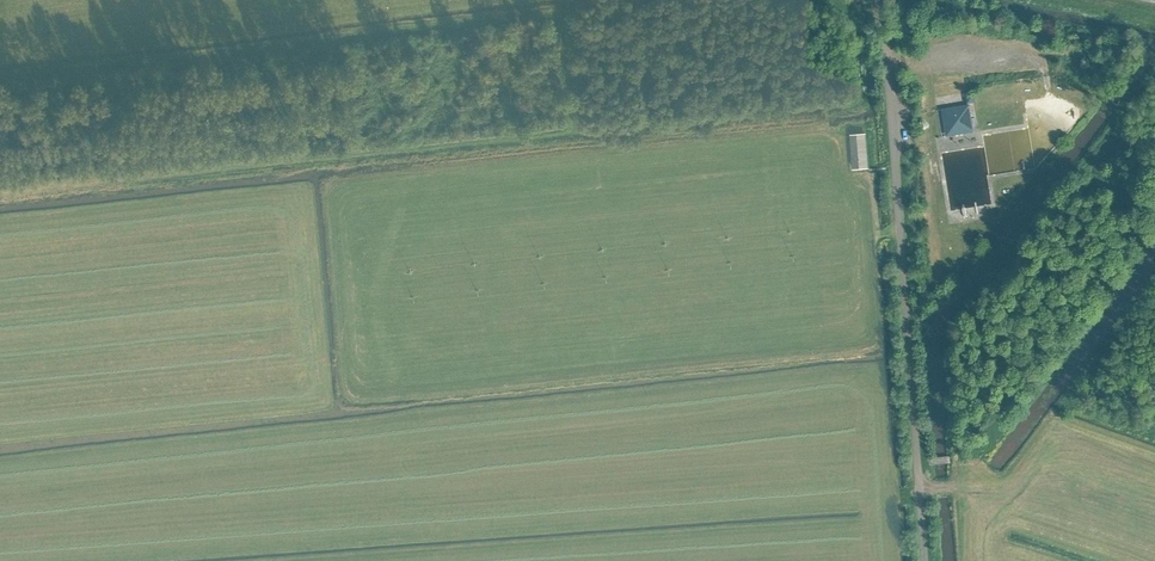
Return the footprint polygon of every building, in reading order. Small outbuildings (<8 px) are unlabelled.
[(946,135),(954,134),(973,131),(969,103),(942,108),(946,135)] [(852,169),(868,168),(866,134),(850,135),(852,169)]
